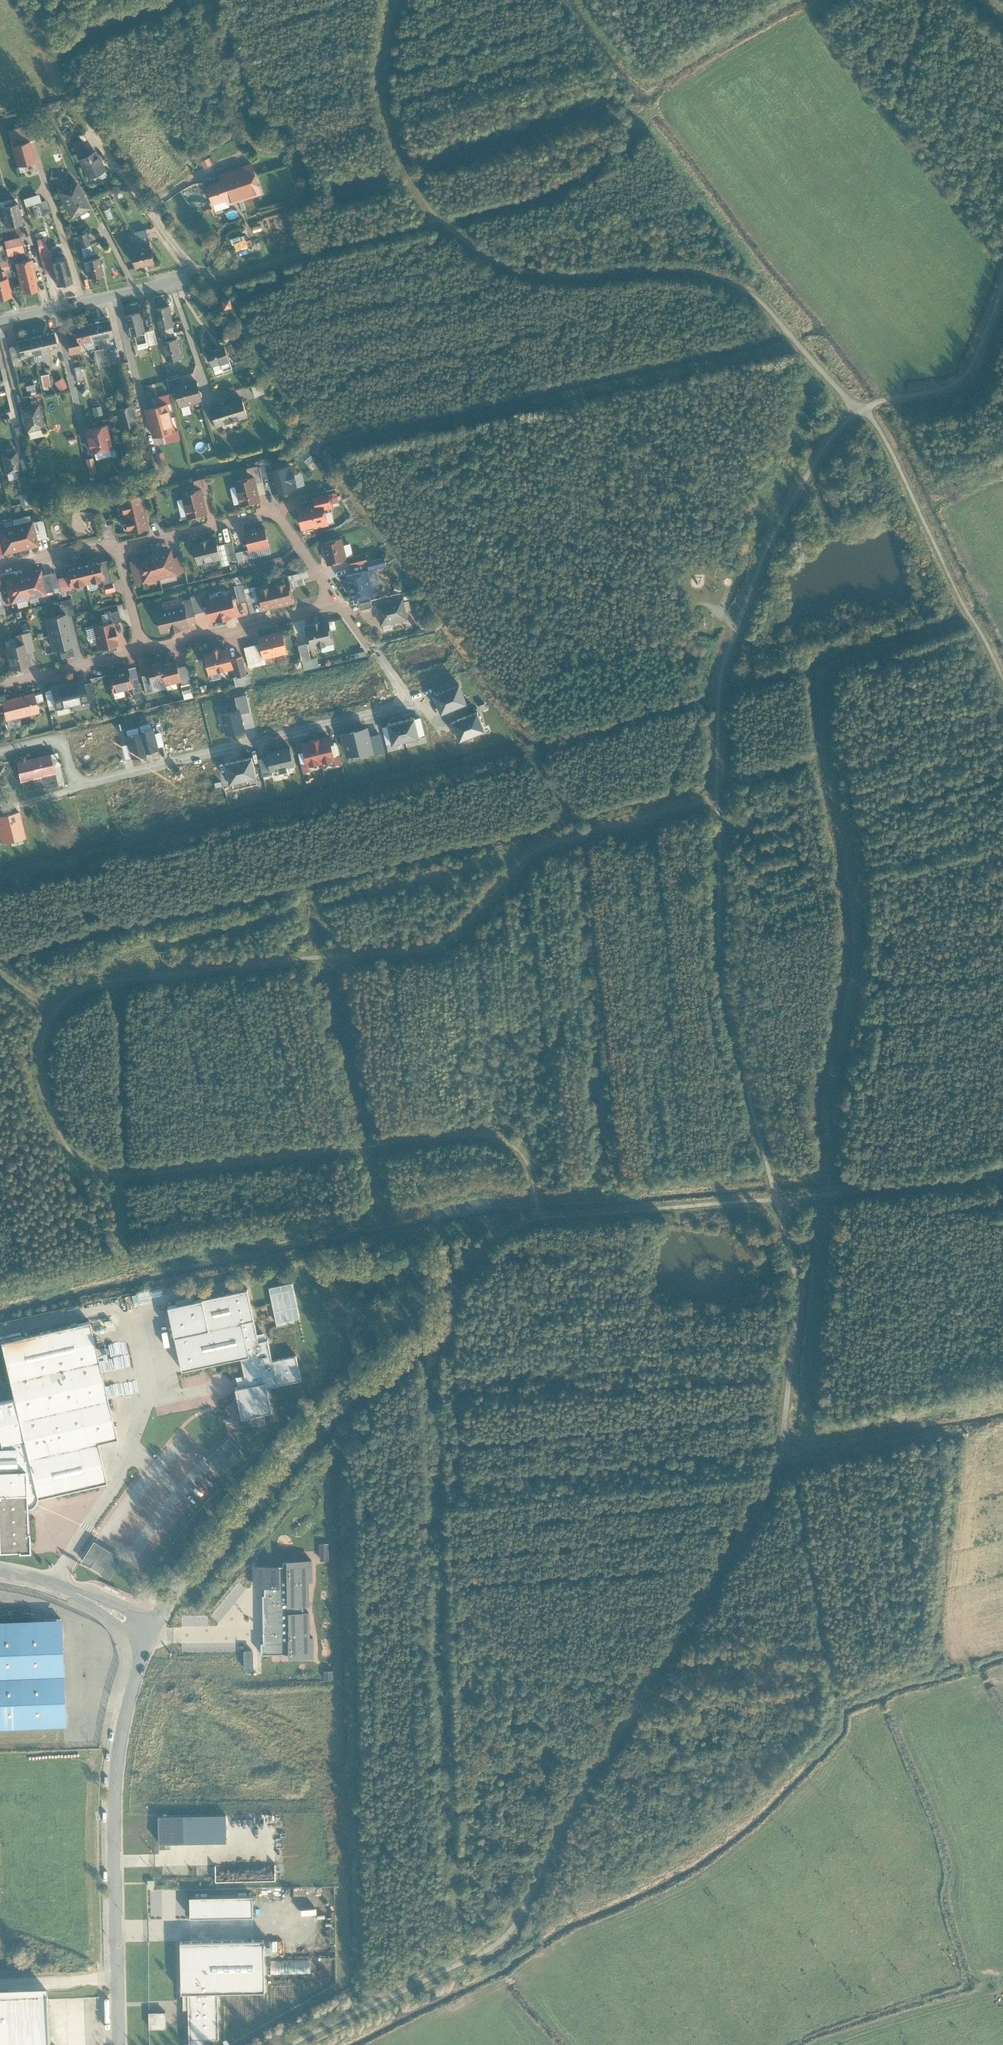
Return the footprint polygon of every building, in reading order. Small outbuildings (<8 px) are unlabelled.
[(21,125),(26,141),(31,140),(34,139),(29,123),(21,125)] [(36,160),(31,140),(26,141),(12,145),(17,165),(36,160)] [(84,141),(75,146),(78,152),(87,147),(84,141)] [(98,149),(80,158),(90,177),(98,173),(100,176),(102,178),(107,175),(108,171),(107,169),(107,168),(98,149)] [(261,192),(252,163),(219,173),(222,180),(207,185),(213,203),(227,198),(228,202),(261,192)] [(92,207),(78,180),(58,190),(72,217),(92,207)] [(39,193),(24,198),(27,206),(42,201),(39,193)] [(24,221),(19,201),(1,206),(6,225),(24,221)] [(148,228),(136,231),(137,239),(150,236),(148,228)] [(91,244),(87,232),(74,238),(78,249),(91,244)] [(236,250),(249,246),(245,233),(232,237),(236,250)] [(21,236),(5,240),(8,255),(25,251),(21,236)] [(153,246),(134,251),(137,267),(157,263),(153,246)] [(85,259),(82,249),(76,251),(78,261),(85,259)] [(105,274),(101,256),(85,260),(89,278),(105,274)] [(74,282),(68,258),(53,262),(59,286),(74,282)] [(39,290),(32,259),(16,263),(23,293),(39,290)] [(5,270),(0,271),(2,280),(0,280),(0,298),(11,295),(5,270)] [(232,305),(230,297),(224,298),(226,306),(232,305)] [(206,308),(199,299),(196,302),(202,311),(206,308)] [(174,326),(169,305),(155,308),(160,329),(174,326)] [(145,332),(140,312),(126,316),(131,340),(136,339),(137,344),(147,341),(145,332)] [(112,337),(109,320),(87,325),(91,341),(96,340),(98,347),(107,344),(106,338),(112,337)] [(91,341),(87,325),(73,328),(75,336),(66,338),(69,355),(80,352),(78,344),(91,341)] [(154,330),(145,332),(147,341),(148,345),(157,342),(154,330)] [(31,338),(35,353),(42,352),(43,354),(48,353),(47,347),(58,344),(55,333),(31,338)] [(35,353),(31,338),(17,341),(21,357),(35,353)] [(182,358),(177,338),(163,341),(168,361),(182,358)] [(233,368),(225,344),(208,350),(216,374),(233,368)] [(109,365),(105,348),(95,350),(99,368),(109,365)] [(62,376),(54,380),(59,390),(67,386),(62,376)] [(173,385),(182,382),(180,376),(168,380),(171,393),(175,392),(173,385)] [(203,400),(196,378),(182,382),(173,385),(175,392),(180,407),(203,400)] [(26,384),(30,393),(37,391),(33,381),(26,384)] [(262,385),(253,386),(254,394),(263,392),(262,385)] [(242,397),(210,407),(216,427),(248,417),(242,397)] [(93,412),(102,411),(101,399),(92,400),(93,412)] [(46,428),(39,402),(21,407),(27,432),(46,428)] [(154,407),(147,409),(150,422),(171,417),(167,403),(165,404),(154,407)] [(130,406),(114,410),(118,427),(135,423),(130,406)] [(171,417),(150,422),(154,436),(161,434),(173,431),(174,431),(171,417)] [(112,447),(107,424),(83,430),(88,452),(112,447)] [(23,469),(18,450),(2,454),(7,473),(23,469)] [(246,468),(248,477),(255,476),(256,483),(262,482),(259,465),(246,468)] [(272,470),(269,471),(270,476),(274,492),(295,486),(294,479),(296,479),(294,472),(292,472),(290,465),(272,470)] [(256,483),(255,476),(248,477),(235,480),(240,507),(260,502),(256,483)] [(193,480),(196,490),(202,489),(203,495),(210,493),(206,477),(193,480)] [(203,495),(202,489),(196,490),(181,493),(187,519),(208,514),(203,495)] [(314,496),(315,503),(324,501),(326,509),(333,508),(329,492),(314,496)] [(118,500),(121,516),(144,510),(141,495),(118,500)] [(308,507),(297,509),(302,530),(315,527),(315,528),(329,524),(326,509),(324,501),(315,503),(308,505),(308,507)] [(144,510),(121,516),(126,534),(149,529),(144,510)] [(34,520),(15,525),(21,550),(40,546),(37,534),(34,522),(34,520)] [(43,520),(34,522),(37,534),(40,533),(42,539),(47,538),(43,520)] [(105,520),(99,522),(103,539),(109,538),(109,539),(114,538),(111,524),(106,526),(105,520)] [(15,525),(0,528),(0,543),(1,547),(3,555),(21,550),(15,525)] [(270,547),(265,526),(245,531),(250,552),(270,547)] [(341,537),(323,542),(329,563),(346,559),(341,537)] [(221,559),(216,539),(192,544),(197,565),(221,559)] [(238,560),(236,552),(233,542),(225,544),(230,562),(238,560)] [(172,549),(153,553),(160,579),(178,574),(174,558),(172,549)] [(245,562),(242,551),(236,552),(238,560),(239,564),(245,562)] [(135,558),(136,560),(141,583),(141,584),(160,579),(153,553),(135,558)] [(367,562),(366,554),(348,558),(350,566),(367,562)] [(181,556),(174,558),(178,574),(185,573),(181,556)] [(100,557),(82,561),(88,584),(103,580),(106,580),(101,562),(100,557)] [(388,566),(386,557),(368,561),(370,570),(388,566)] [(136,560),(129,562),(134,584),(141,583),(136,560)] [(65,566),(68,576),(71,588),(88,584),(82,561),(65,566)] [(107,561),(101,562),(106,580),(103,580),(106,592),(114,590),(107,561)] [(43,569),(24,574),(30,599),(49,595),(48,593),(44,575),(43,569)] [(305,582),(304,576),(309,575),(307,569),(288,573),(291,585),(305,582)] [(349,583),(348,585),(348,588),(351,589),(353,598),(372,593),(372,592),(373,591),(372,585),(370,584),(367,570),(347,574),(349,583)] [(51,573),(44,575),(48,593),(55,591),(51,573)] [(30,599),(24,574),(5,579),(11,604),(30,599)] [(71,588),(68,576),(58,579),(62,593),(71,590),(71,588)] [(290,581),(273,585),(278,607),(295,604),(290,581)] [(247,602),(243,584),(234,586),(239,604),(247,602)] [(278,607),(273,585),(257,589),(262,611),(278,607)] [(191,597),(191,598),(195,614),(204,612),(200,594),(191,597)] [(231,594),(205,600),(211,623),(237,616),(231,594)] [(183,600),(184,605),(187,618),(196,616),(195,614),(191,598),(183,600)] [(402,598),(377,604),(382,624),(383,623),(385,629),(392,627),(391,622),(407,618),(402,598)] [(371,601),(360,603),(361,610),(373,607),(371,601)] [(184,605),(156,612),(161,634),(189,627),(187,618),(184,605)] [(242,607),(242,618),(250,618),(250,607),(242,607)] [(107,612),(110,624),(114,623),(122,621),(119,609),(107,612)] [(67,613),(45,617),(49,634),(71,629),(67,613)] [(329,621),(306,626),(312,649),(334,644),(329,621)] [(119,646),(114,623),(110,624),(87,629),(89,639),(96,638),(99,651),(119,646)] [(71,629),(49,634),(53,650),(74,645),(71,629)] [(15,636),(18,645),(27,643),(29,652),(35,651),(31,632),(15,636)] [(283,632),(258,637),(264,659),(288,654),(283,632)] [(18,645),(6,648),(11,671),(32,666),(29,652),(27,643),(18,645)] [(312,664),(308,644),(299,646),(304,666),(312,664)] [(263,664),(258,645),(244,648),(250,668),(263,664)] [(229,648),(204,655),(210,675),(234,669),(229,648)] [(247,676),(243,656),(232,658),(237,678),(247,676)] [(176,659),(161,663),(166,682),(167,686),(181,683),(178,668),(176,659)] [(161,663),(161,660),(146,663),(148,674),(151,686),(166,682),(161,663)] [(189,665),(178,668),(181,683),(182,686),(193,683),(189,665)] [(127,668),(107,673),(112,694),(132,689),(129,679),(127,668)] [(151,686),(148,674),(140,676),(144,693),(152,692),(151,686)] [(66,681),(72,705),(89,701),(83,677),(66,681)] [(137,677),(129,679),(132,689),(133,694),(141,693),(137,677)] [(49,685),(55,709),(72,705),(66,681),(49,685)] [(459,683),(446,689),(454,707),(467,702),(459,683)] [(446,689),(433,694),(441,713),(454,707),(446,689)] [(34,693),(2,701),(9,730),(22,727),(20,719),(39,714),(34,693)] [(240,711),(241,713),(249,711),(246,696),(237,698),(240,711)] [(240,711),(223,714),(227,734),(244,730),(241,713),(240,711)] [(478,711),(465,716),(472,735),(485,729),(478,711)] [(465,716),(452,721),(459,740),(472,735),(465,716)] [(414,717),(401,720),(406,740),(419,736),(419,735),(417,729),(415,718),(414,717)] [(401,720),(387,723),(388,725),(390,735),(392,742),(392,743),(406,740),(401,720)] [(371,735),(369,727),(343,733),(349,757),(375,750),(371,735)] [(138,732),(139,734),(144,754),(158,750),(152,728),(138,732)] [(382,733),(371,735),(375,750),(376,753),(386,751),(382,733)] [(139,734),(125,737),(130,759),(144,755),(144,754),(139,734)] [(331,736),(317,740),(323,762),(337,758),(331,736)] [(317,740),(303,744),(309,766),(323,762),(317,740)] [(292,748),(268,753),(272,771),(296,765),(292,748)] [(48,751),(15,759),(19,778),(39,774),(42,786),(56,783),(48,751)] [(243,779),(256,775),(252,756),(238,760),(243,779)] [(230,782),(243,779),(238,760),(225,763),(230,782)] [(0,816),(0,836),(2,843),(26,837),(20,811),(0,816)] [(273,1307),(285,1305),(286,1311),(296,1309),(292,1281),(269,1285),(273,1307)] [(248,1290),(167,1308),(174,1338),(182,1372),(241,1359),(244,1376),(236,1378),(239,1390),(235,1390),(242,1420),(272,1413),(267,1389),(302,1381),(297,1357),(273,1362),(268,1340),(267,1341),(266,1334),(258,1335),(248,1290)] [(19,1553),(19,1554),(31,1554),(30,1534),(29,1534),(28,1509),(32,1508),(35,1506),(37,1503),(38,1500),(108,1484),(99,1444),(118,1440),(91,1322),(22,1338),(21,1333),(0,1338),(15,1400),(0,1403),(0,1440),(1,1444),(0,1444),(0,1554),(19,1553)] [(205,1460),(220,1477),(244,1454),(228,1438),(205,1460)] [(108,1581),(120,1560),(92,1543),(79,1563),(108,1581)] [(329,1545),(319,1545),(319,1562),(329,1562),(329,1545)] [(266,1596),(263,1596),(264,1641),(262,1641),(262,1652),(290,1651),(290,1657),(314,1656),(313,1636),(310,1636),(309,1611),(304,1611),(304,1603),(309,1603),(308,1578),(311,1578),(311,1559),(285,1560),(285,1565),(258,1565),(258,1585),(266,1585),(266,1596)] [(64,1724),(60,1624),(0,1626),(0,1727),(64,1724)] [(253,1671),(253,1652),(243,1653),(244,1671),(253,1671)] [(333,1671),(324,1672),(324,1681),(333,1681),(333,1671)] [(110,1768),(111,1757),(104,1756),(103,1767),(110,1768)] [(249,1893),(186,1895),(186,1915),(250,1913),(249,1893)] [(181,1981),(181,1992),(183,1992),(188,1992),(188,2000),(187,2000),(187,2006),(188,2006),(188,2008),(189,2043),(189,2044),(204,2044),(204,2038),(219,2037),(218,1991),(265,1990),(264,1939),(180,1941),(181,1952),(180,1952),(180,1954),(181,1954),(181,1979),(181,1981)] [(100,1987),(0,1989),(0,2044),(101,2044),(100,1987)] [(165,2012),(148,2012),(149,2027),(165,2026),(165,2012)]
